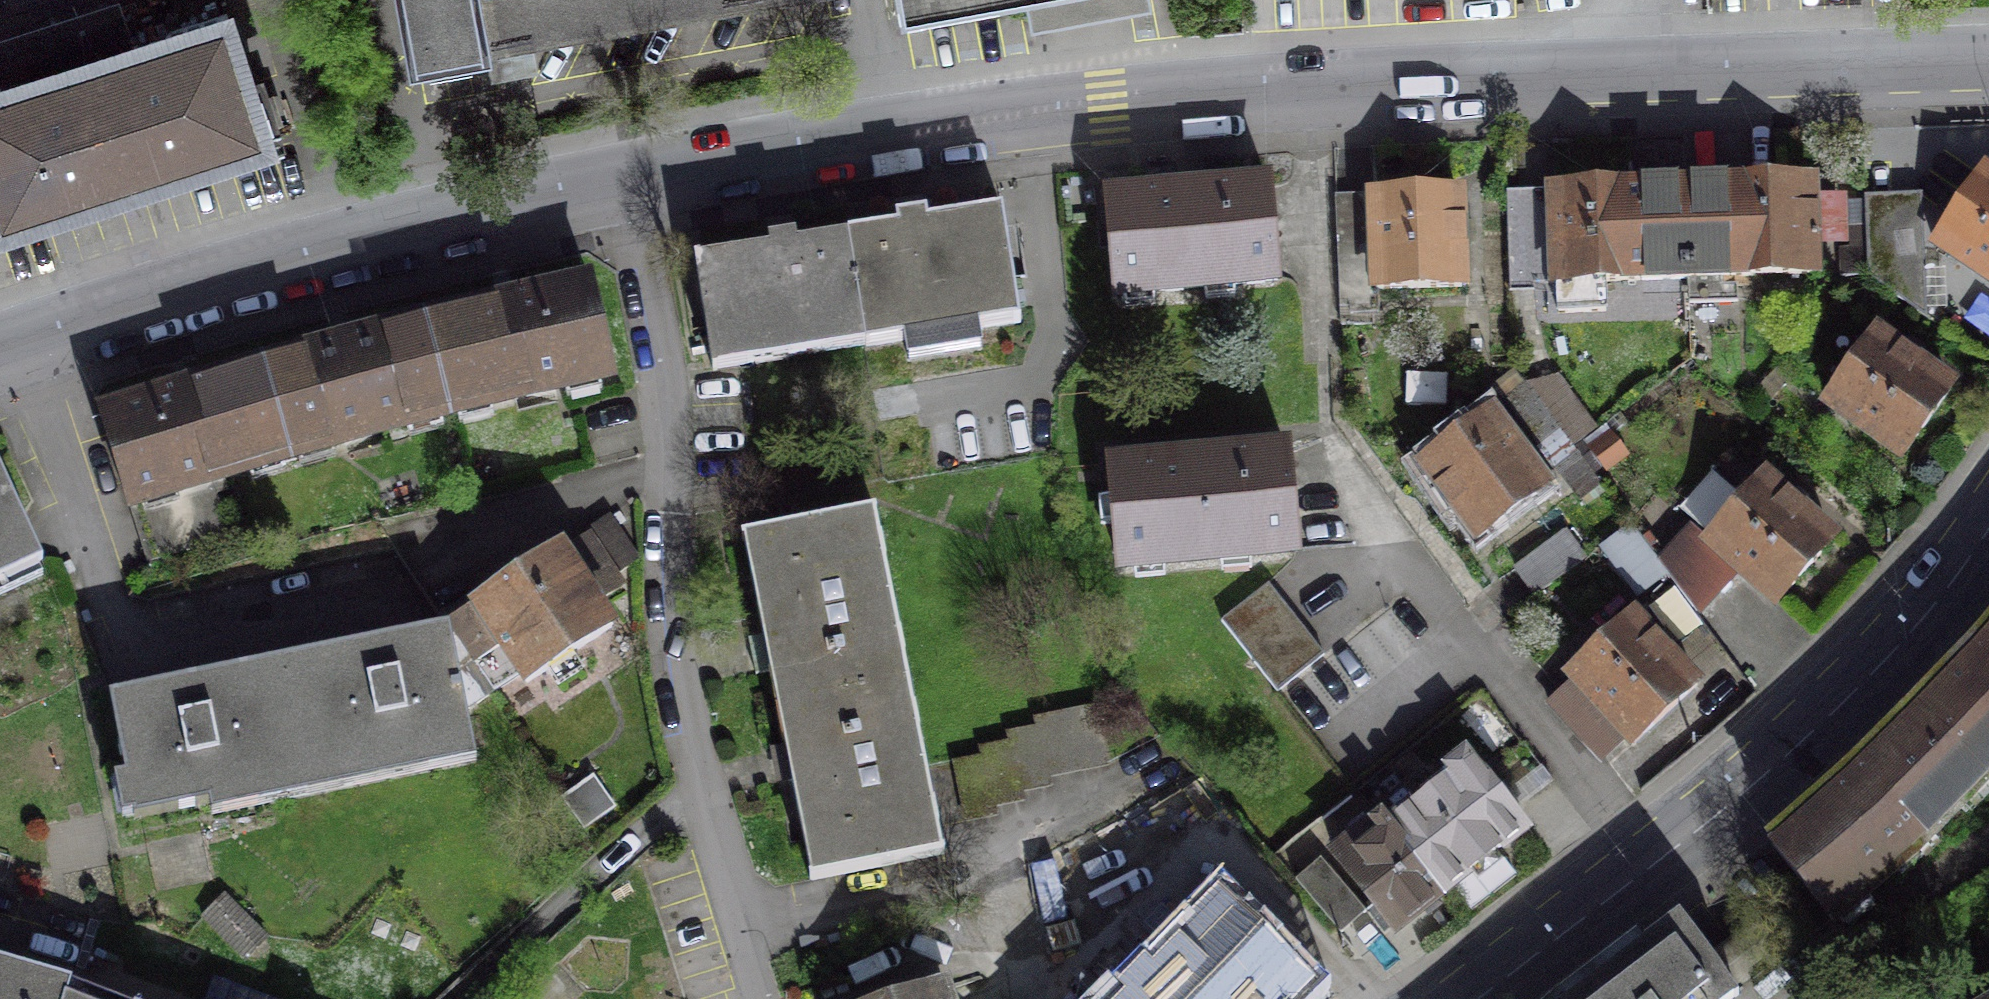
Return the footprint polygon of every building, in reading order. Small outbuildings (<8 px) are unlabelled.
[(736,0),(406,0),(416,60),(736,0)] [(904,20),(1023,0),(900,0),(904,20)] [(1029,30),(1152,9),(1150,0),(1023,0),(1029,30)] [(266,138),(225,12),(0,84),(0,224),(0,225),(266,138)] [(1983,173),(1936,241),(1988,277),(1988,177),(1983,173)] [(1810,180),(1685,185),(1689,278),(1813,274),(1812,242),(1842,241),(1841,198),(1811,199),(1810,180)] [(1268,184),(1106,197),(1114,294),(1276,281),(1268,184)] [(1685,185),(1506,189),(1509,292),(1535,291),(1535,284),(1558,283),(1559,313),(1607,311),(1606,282),(1689,278),(1685,185)] [(1457,190),(1374,193),(1374,199),(1337,201),(1340,290),(1459,285),(1458,245),(1465,245),(1464,220),(1458,220),(1457,190)] [(1921,204),(1866,206),(1867,275),(1925,316),(1921,204)] [(896,227),(848,235),(866,346),(1020,320),(1002,209),(925,221),(923,212),(894,217),(896,227)] [(768,248),(694,260),(713,370),(866,346),(848,235),(795,244),(793,235),(779,237),(767,239),(768,248)] [(447,414),(612,375),(590,282),(521,298),(520,294),(507,297),(494,300),(495,304),(425,320),(447,414)] [(447,414),(425,320),(357,339),(356,335),(328,343),(329,347),(262,365),(288,458),(447,414)] [(1903,454),(1951,386),(1919,365),(1923,359),(1902,344),(1899,350),(1874,332),(1826,400),(1903,454)] [(288,458),(262,365),(196,386),(194,381),(167,390),(169,395),(101,416),(129,507),(212,481),(288,458)] [(1557,378),(1524,382),(1572,445),(1591,426),(1557,378)] [(1545,487),(1490,412),(1422,462),(1439,485),(1434,488),(1450,510),(1456,506),(1478,536),(1545,487)] [(1628,452),(1609,430),(1589,447),(1608,469),(1628,452)] [(1287,450),(1112,465),(1120,566),(1295,551),(1287,450)] [(41,560),(0,470),(0,579),(41,560)] [(1784,496),(1762,476),(1707,539),(1777,600),(1833,537),(1803,511),(1807,506),(1789,491),(1784,496)] [(212,481),(129,507),(147,561),(229,536),(212,481)] [(871,511),(743,537),(778,707),(907,682),(871,511)] [(478,609),(449,629),(492,692),(520,673),(526,682),(546,668),(557,684),(582,667),(572,652),(611,625),(595,602),(621,584),(615,575),(639,560),(611,519),(561,553),(559,550),(476,606),(478,609)] [(1586,557),(1566,530),(1516,568),(1536,595),(1586,557)] [(1294,616),(1268,583),(1221,619),(1277,690),(1324,653),(1294,616)] [(1650,636),(1631,615),(1589,654),(1588,653),(1569,671),(1577,679),(1551,704),(1602,757),(1628,732),(1635,740),(1694,683),(1667,656),(1673,650),(1655,632),(1650,636)] [(283,664),(305,781),(473,746),(465,709),(492,692),(449,629),(283,664)] [(1914,711),(1984,778),(1988,773),(1988,635),(1982,642),(1972,653),(1914,711)] [(283,664),(111,699),(135,815),(305,781),(283,664)] [(907,682),(778,707),(813,879),(941,853),(907,682)] [(1984,778),(1914,711),(1856,771),(1835,790),(1773,843),(1834,919),(1905,857),(1984,778)] [(1451,776),(1388,827),(1441,891),(1451,883),(1471,907),(1513,873),(1494,850),(1525,825),(1495,788),(1465,751),(1444,768),(1451,776)] [(1388,827),(1378,814),(1335,849),(1344,861),(1341,863),(1395,929),(1430,901),(1441,891),(1388,827)] [(1349,890),(1319,858),(1293,881),(1340,932),(1364,910),(1347,892),(1349,890)] [(225,896),(204,915),(247,958),(268,937),(225,896)] [(1130,998),(1283,998),(1300,981),(1221,905),(1153,975),(1145,967),(1134,979),(1123,990),(1131,998),(1130,998)] [(1570,998),(1730,998),(1737,994),(1678,917),(1570,998)] [(72,984),(0,963),(0,998),(67,998),(72,984)] [(72,984),(67,998),(111,998),(72,984)] [(905,998),(942,998),(938,988),(905,998)]
